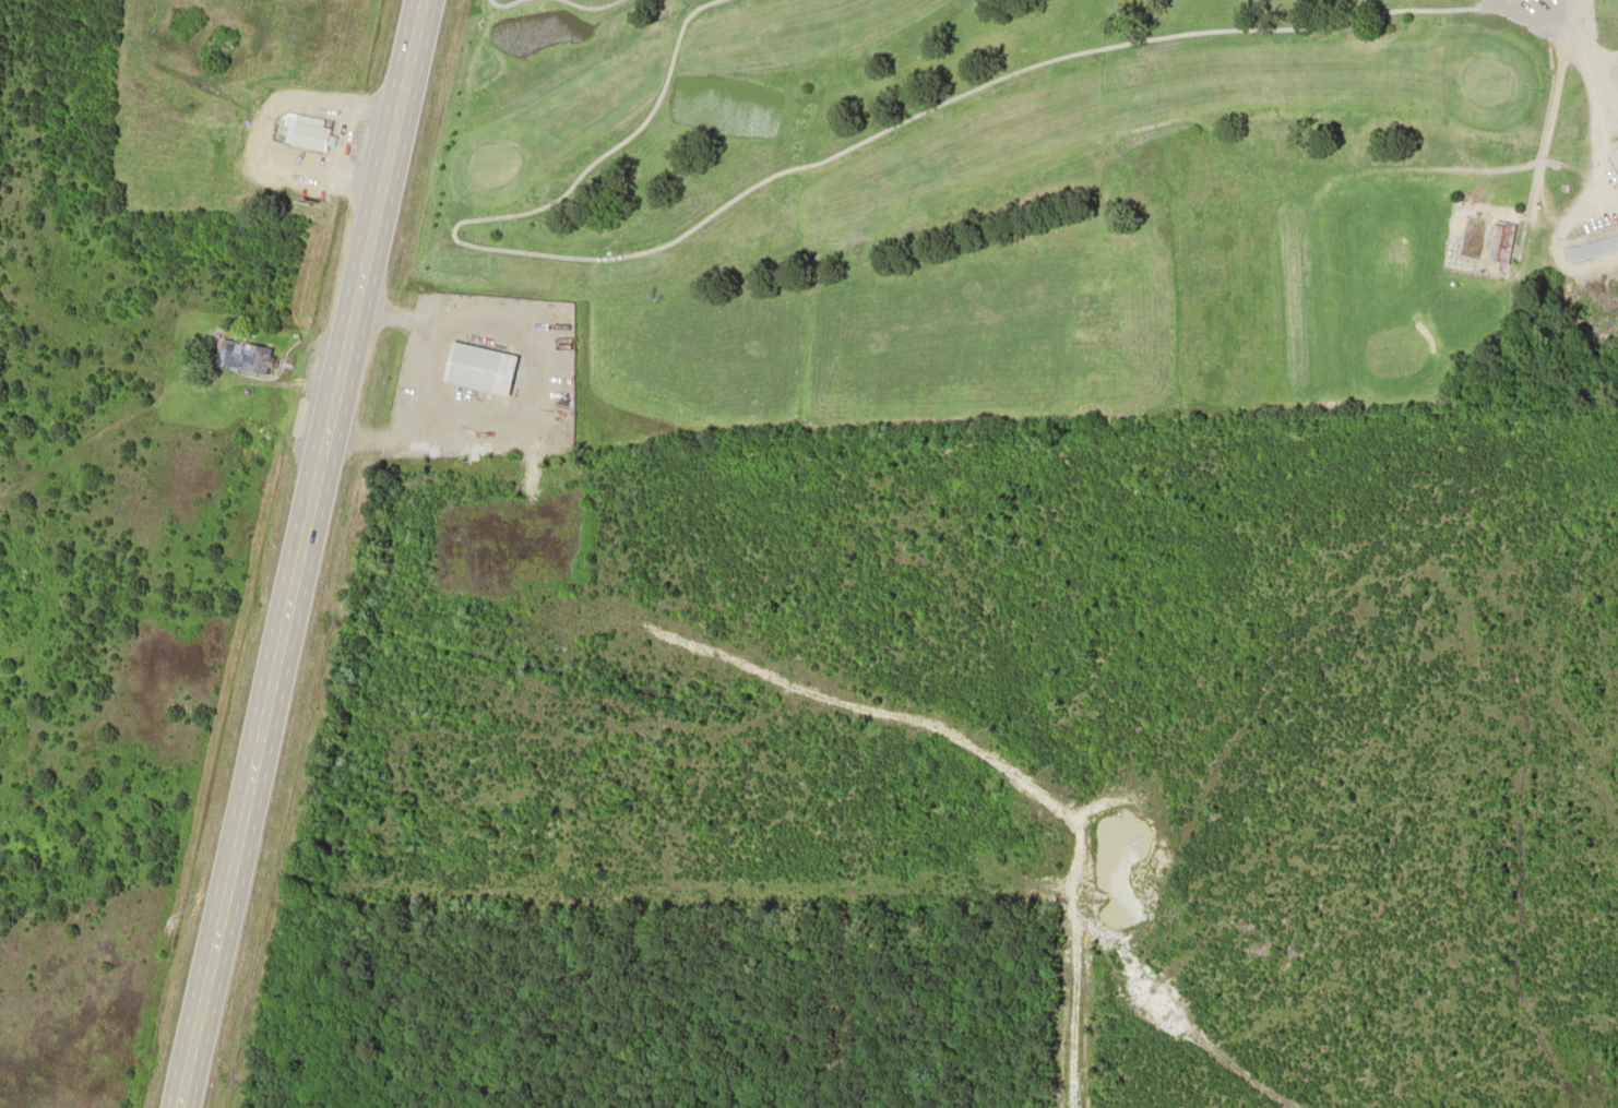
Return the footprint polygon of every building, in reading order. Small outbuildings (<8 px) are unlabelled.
[(284,148),(325,148),(325,117),(284,117),(284,148)] [(1505,265),(1513,224),(1492,220),(1485,261),(1505,265)] [(1617,250),(1617,235),(1561,249),(1565,264),(1617,250)] [(270,348),(240,342),(239,346),(225,343),(220,367),(264,376),(270,348)] [(506,395),(514,354),(449,342),(441,383),(506,395)]
